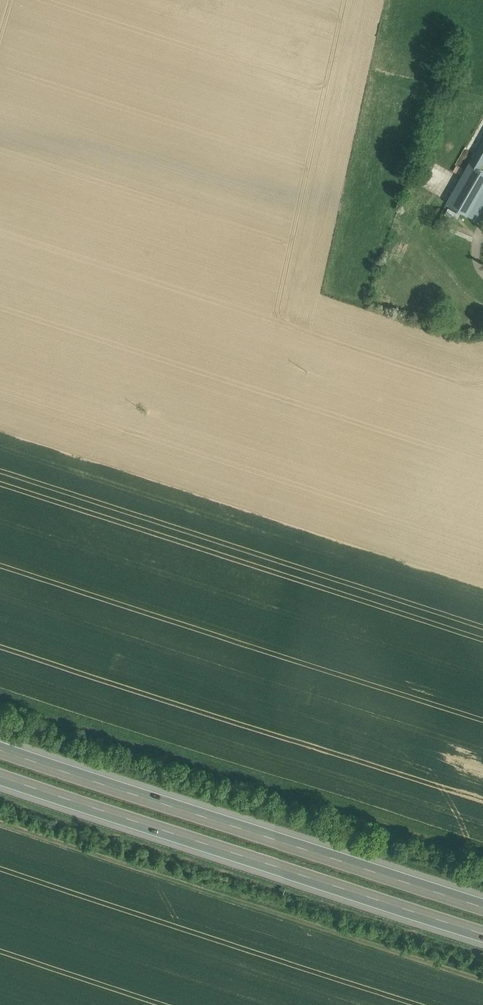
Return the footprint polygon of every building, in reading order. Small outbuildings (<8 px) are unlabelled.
[(470,163),(480,169),(482,164),(482,140),(470,163)] [(447,202),(471,216),(481,198),(482,194),(482,170),(480,169),(470,163),(447,202)] [(471,216),(478,220),(482,211),(482,199),(481,198),(471,216)]
